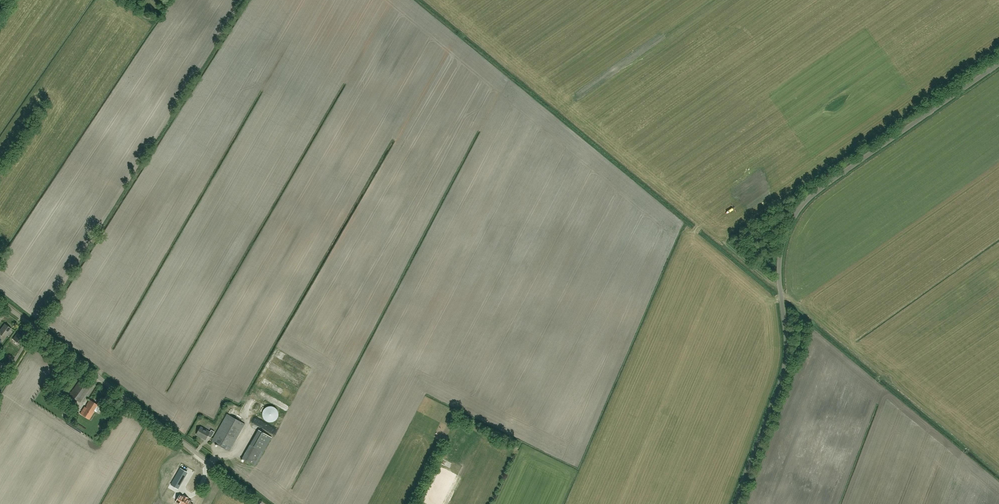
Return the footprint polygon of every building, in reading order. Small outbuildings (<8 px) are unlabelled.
[(11,328),(5,324),(0,331),(0,339),(2,341),(5,337),(6,337),(8,334),(7,334),(11,328)] [(21,345),(25,339),(18,333),(13,339),(21,345)] [(58,396),(61,391),(53,386),(49,390),(58,396)] [(71,391),(69,394),(80,402),(82,399),(71,391)] [(99,407),(98,406),(98,405),(90,400),(85,407),(85,406),(80,413),(89,419),(95,411),(96,411),(97,411),(99,408),(99,407)] [(273,406),(270,406),(269,406),(268,406),(266,407),(265,408),(264,410),(263,412),(262,413),(262,415),(263,417),(265,419),(266,421),(269,422),(272,422),(274,421),(276,420),(277,419),(278,417),(278,416),(279,414),(279,413),(278,411),(278,410),(277,408),(275,407),(274,406),(273,406)] [(229,451),(245,424),(227,414),(212,441),(229,451)] [(211,430),(210,432),(201,427),(197,434),(206,439),(208,436),(211,438),(215,432),(211,430)] [(464,443),(454,438),(424,503),(436,503),(464,443)] [(250,444),(243,458),(256,466),(263,452),(250,444)] [(180,468),(177,475),(183,479),(187,472),(180,468)] [(187,493),(186,496),(193,498),(201,479),(191,475),(184,491),(187,493)] [(176,502),(180,503),(192,503),(190,503),(191,501),(188,499),(184,497),(180,495),(176,502)]
